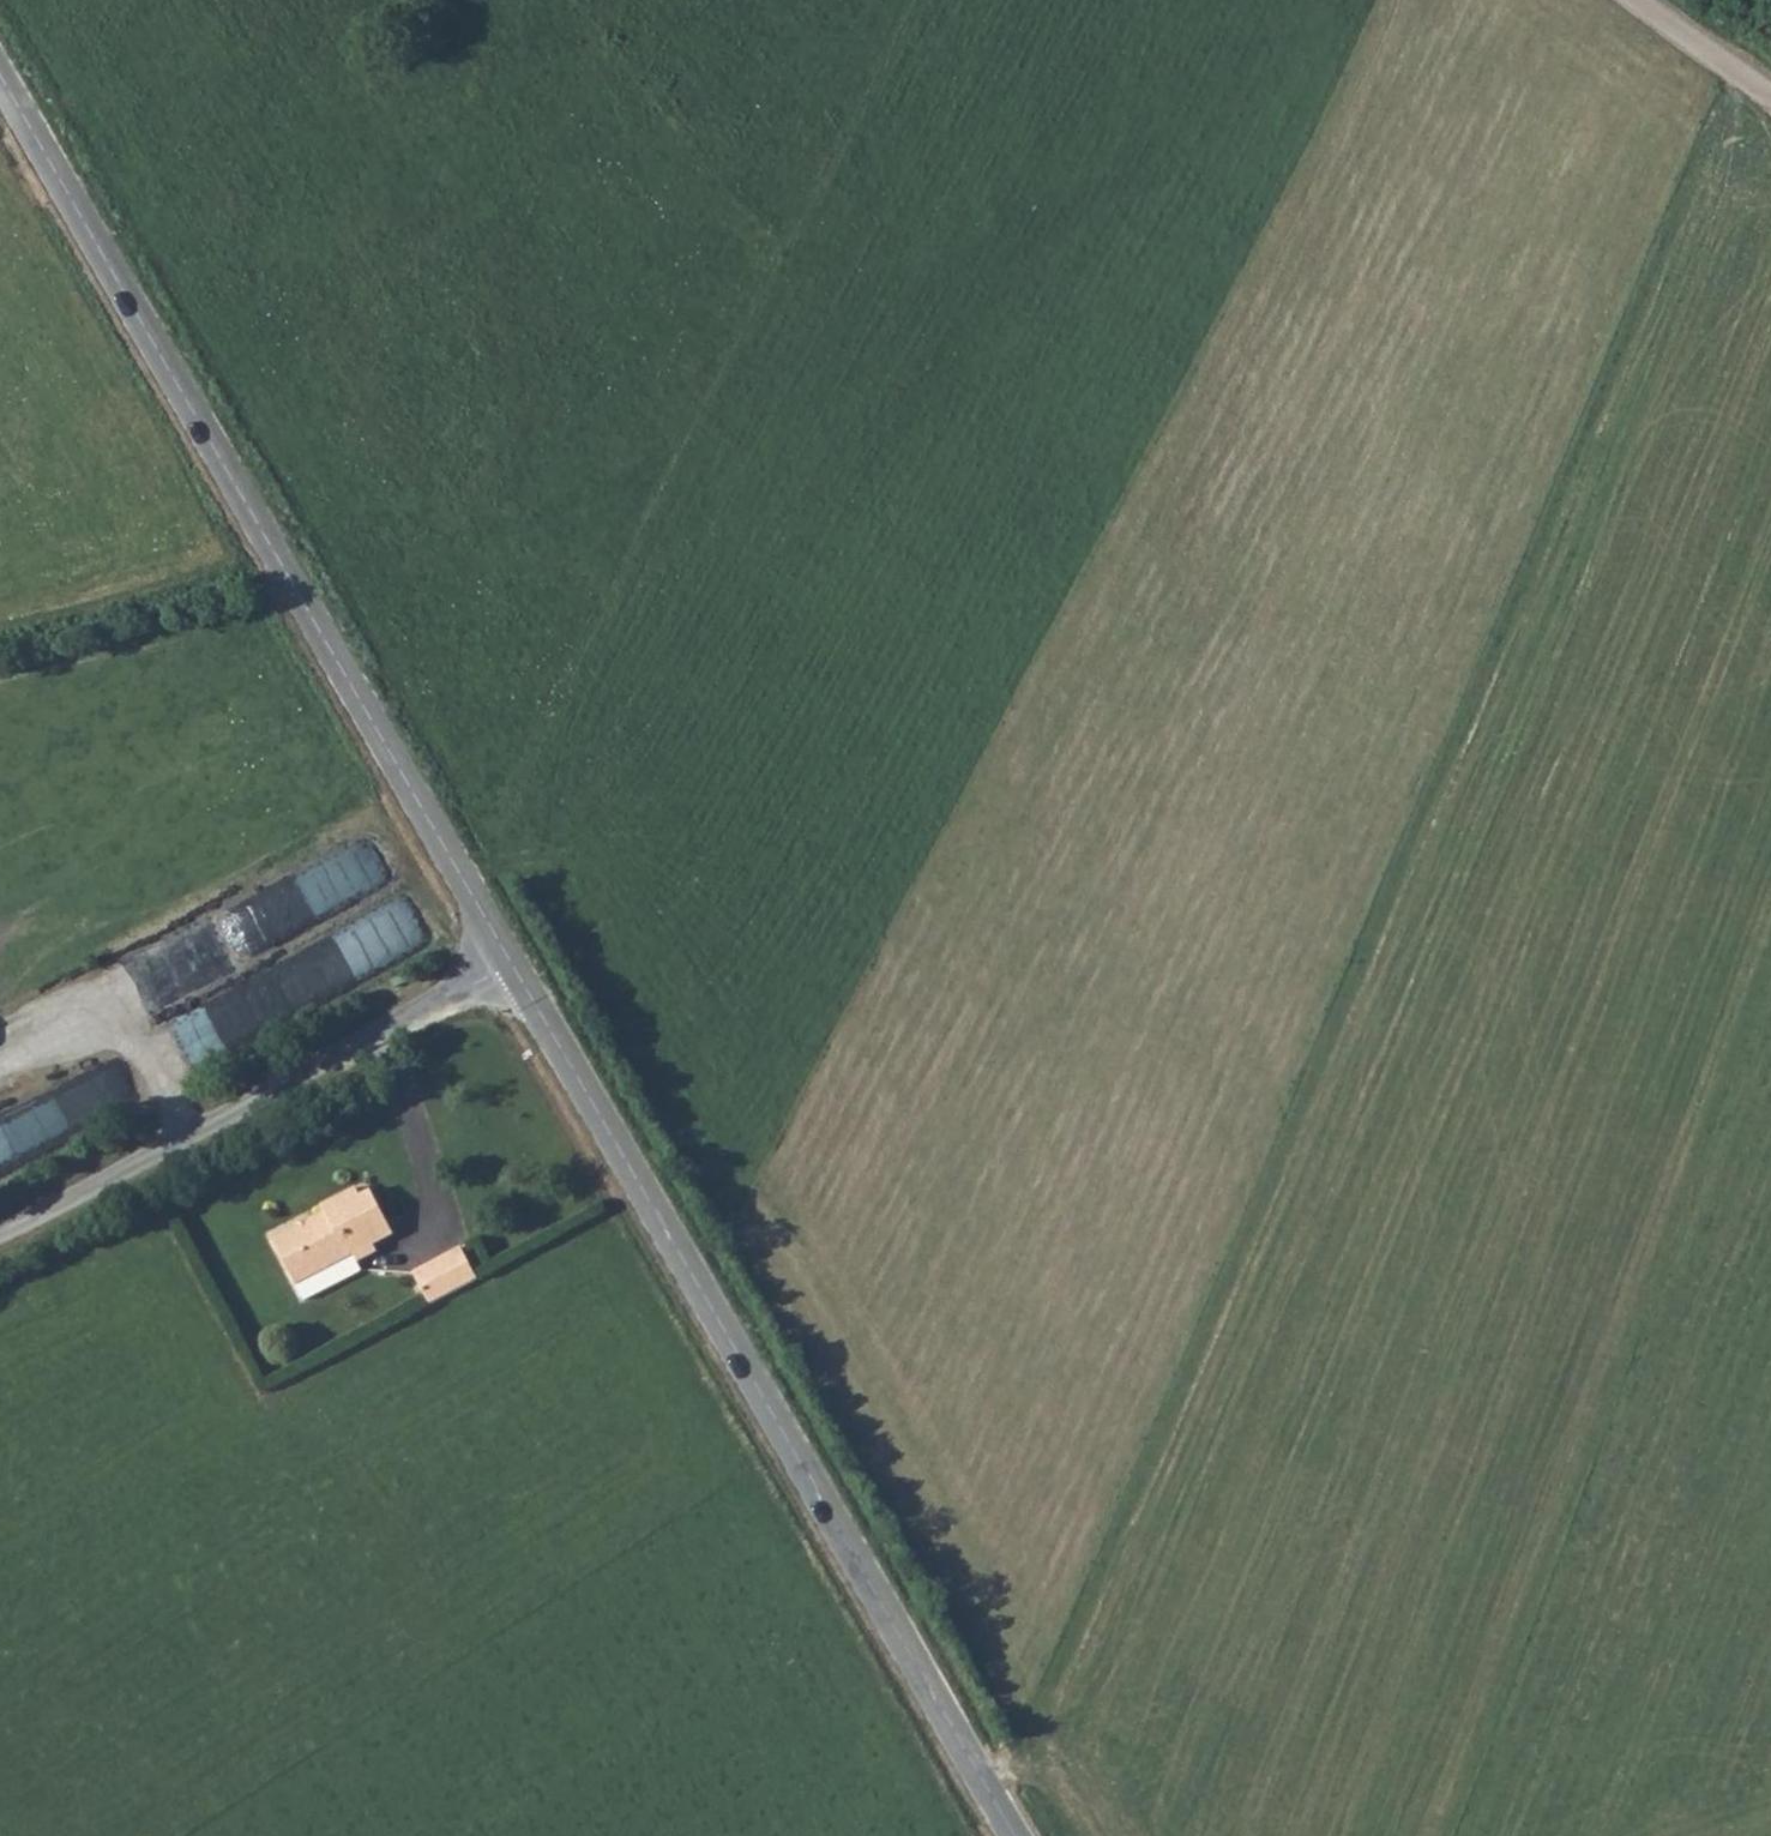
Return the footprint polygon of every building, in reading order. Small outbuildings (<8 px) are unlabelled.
[(315,907),(333,903),(331,893),(391,880),(384,848),(305,865),(315,907)] [(0,1164),(14,1154),(0,1133),(0,1163),(0,1164)] [(374,1242),(393,1232),(366,1186),(327,1205),(331,1211),(273,1242),(297,1283),(355,1250),(360,1260),(378,1250),(374,1242)] [(426,1305),(477,1280),(461,1249),(411,1277),(426,1305)] [(355,1250),(297,1283),(306,1299),(364,1266),(360,1260),(355,1250)]
